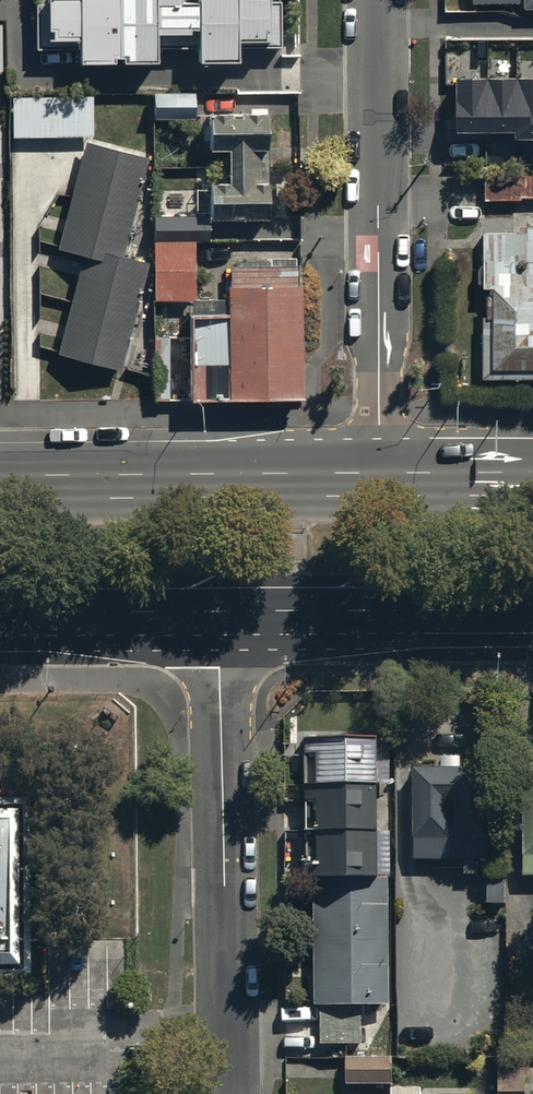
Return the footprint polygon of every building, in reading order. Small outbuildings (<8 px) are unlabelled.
[(45,5),(33,5),(33,49),(76,49),(76,64),(112,64),(112,56),(121,56),(121,63),(155,63),(155,47),(195,47),(195,61),(236,61),(236,47),(279,47),(279,3),(267,3),(267,0),(195,0),(195,1),(180,1),(180,0),(45,0),(45,5)] [(458,79),(458,132),(516,132),(516,139),(532,139),(532,79),(458,79)] [(194,94),(155,94),(154,119),(194,119),(194,94)] [(93,97),(11,98),(12,138),(94,136),(93,97)] [(265,113),(207,114),(208,150),(227,149),(227,171),(208,172),(210,221),(268,220),(267,186),(260,186),(259,149),(266,148),(265,113)] [(151,160),(87,142),(58,248),(84,255),(57,353),(115,369),(145,264),(124,258),(151,160)] [(206,216),(153,215),(153,300),(195,300),(194,241),(206,241),(206,216)] [(480,227),(480,288),(490,288),(490,312),(481,312),(481,378),(532,378),(532,227),(480,227)] [(188,313),(188,399),(298,399),(298,285),(227,285),(227,313),(188,313)] [(305,749),(307,885),(313,885),(315,1010),(323,1010),(323,1048),(364,1047),(364,1009),(390,1008),(388,884),(392,884),(390,748),(305,749)] [(439,772),(413,773),(415,864),(482,863),(480,771),(459,772),(459,761),(439,762),(439,772)] [(520,881),(532,880),(532,763),(518,763),(520,881)] [(24,800),(0,800),(0,983),(24,983),(24,800)] [(392,1059),(346,1059),(346,1088),(392,1088),(392,1059)] [(498,1093),(524,1093),(524,1077),(498,1077),(498,1093)]
